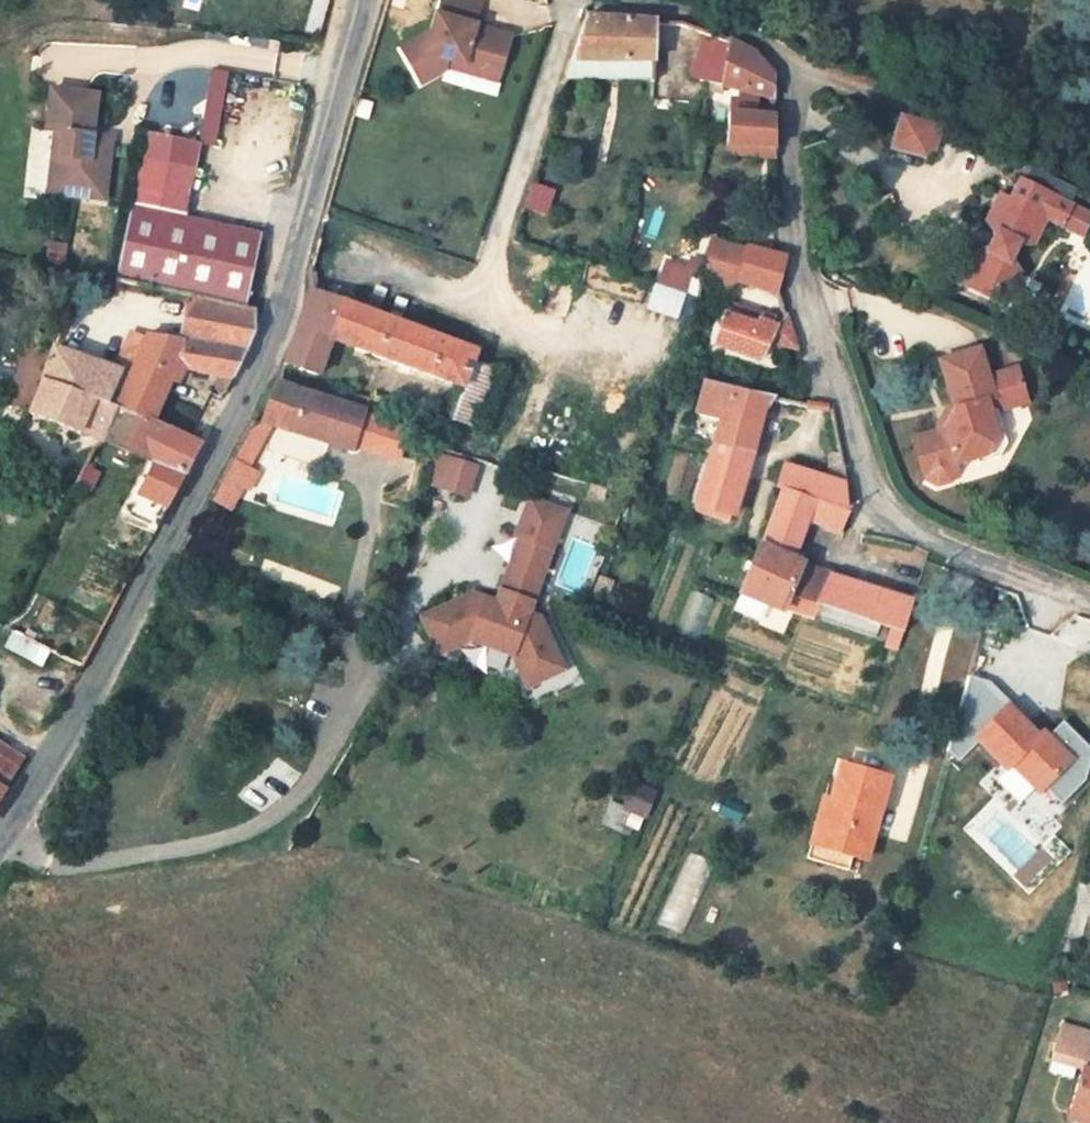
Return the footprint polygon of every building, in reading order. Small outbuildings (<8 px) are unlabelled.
[(459,0),(442,0),(433,33),(402,50),(422,83),(446,70),(449,59),(481,68),(491,63),(502,66),(511,37),(495,33),(485,38),(472,34),(480,6),(459,0)] [(585,19),(571,61),(652,61),(652,79),(651,101),(678,102),(681,35),(691,36),(692,27),(683,24),(656,23),(585,19)] [(705,81),(721,85),(728,40),(706,32),(690,76),(701,79),(701,80),(705,81)] [(728,40),(721,85),(735,88),(751,92),(757,53),(728,40)] [(751,92),(756,93),(774,98),(774,75),(757,53),(751,92)] [(481,68),(449,59),(446,70),(497,85),(502,66),(491,63),(481,68)] [(652,79),(652,61),(571,61),(565,79),(652,79)] [(209,68),(203,142),(221,143),(227,69),(209,68)] [(65,144),(60,174),(75,193),(103,199),(113,147),(95,144),(97,130),(104,92),(57,83),(49,124),(57,126),(53,142),(65,144)] [(735,100),(730,102),(729,112),(755,115),(756,93),(751,92),(735,88),(735,100)] [(728,112),(727,134),(726,143),(775,147),(775,116),(755,115),(729,112),(728,112)] [(944,127),(899,114),(890,148),(934,161),(944,127)] [(115,134),(97,130),(95,144),(113,147),(115,134)] [(132,210),(190,223),(207,151),(150,137),(132,210)] [(44,188),(75,193),(60,174),(65,144),(53,142),(44,188)] [(775,147),(726,143),(726,152),(775,157),(775,147)] [(1029,155),(1019,177),(1068,199),(1088,208),(1089,204),(1089,179),(1029,155)] [(986,282),(1008,292),(1019,268),(1012,253),(1015,247),(1034,241),(1047,213),(1080,228),(1088,208),(1068,199),(1019,177),(1011,196),(999,191),(986,218),(994,232),(988,245),(973,248),(958,281),(981,292),(986,282)] [(553,190),(534,184),(526,209),(545,216),(553,190)] [(190,223),(132,210),(124,242),(115,280),(123,282),(186,296),(249,310),(259,266),(253,264),(255,255),(261,256),(264,240),(190,223)] [(709,241),(699,282),(732,292),(735,282),(780,295),(780,294),(779,292),(776,290),(783,258),(745,247),(743,249),(709,241)] [(1003,302),(1008,292),(986,282),(981,292),(1003,302)] [(332,337),(364,351),(463,385),(472,358),(475,351),(364,310),(368,301),(349,294),(345,295),(342,298),(340,302),(311,290),(292,340),(284,360),(318,374),(332,337)] [(178,338),(243,350),(246,330),(249,310),(186,296),(178,338)] [(758,359),(767,343),(796,350),(786,316),(782,320),(738,307),(734,318),(723,315),(713,344),(758,359)] [(147,337),(133,332),(125,351),(138,357),(147,337)] [(133,367),(130,374),(102,439),(101,440),(152,462),(133,500),(164,514),(189,465),(215,416),(199,408),(185,436),(152,423),(177,362),(184,371),(215,375),(233,378),(245,351),(243,350),(178,338),(148,333),(147,337),(138,357),(133,367)] [(102,439),(130,374),(53,347),(28,412),(79,432),(80,431),(101,440),(102,439)] [(971,401),(980,398),(975,378),(966,349),(927,361),(941,406),(933,423),(900,433),(913,473),(924,482),(939,477),(945,466),(943,461),(964,454),(967,447),(963,432),(978,428),(971,401)] [(133,367),(138,357),(125,351),(120,362),(133,367)] [(481,429),(502,370),(472,358),(463,385),(451,418),(481,429)] [(963,432),(967,447),(964,454),(966,463),(991,456),(995,447),(985,414),(1015,404),(1003,369),(975,378),(980,398),(971,401),(978,428),(963,432)] [(226,394),(233,378),(215,375),(216,394),(226,394)] [(697,505),(732,516),(768,396),(757,395),(732,389),(706,382),(697,415),(721,422),(697,505)] [(276,424),(352,448),(365,409),(368,398),(349,392),(344,404),(275,384),(261,420),(276,424)] [(376,417),(365,454),(402,465),(413,428),(376,417)] [(276,424),(261,420),(249,429),(211,499),(233,510),(247,484),(252,487),(259,472),(251,467),(276,424)] [(441,452),(430,485),(469,499),(481,466),(441,452)] [(831,455),(832,477),(844,481),(841,457),(831,455)] [(777,487),(780,488),(849,510),(844,481),(832,477),(785,463),(777,487)] [(849,510),(780,488),(767,527),(764,536),(753,565),(741,593),(766,603),(781,609),(783,606),(815,618),(820,604),(831,574),(800,562),(794,559),(797,549),(807,520),(840,532),(842,528),(849,510)] [(520,536),(510,563),(542,576),(566,511),(530,497),(516,535),(520,536)] [(133,500),(125,516),(156,530),(164,514),(133,500)] [(794,559),(800,562),(803,552),(797,549),(794,559)] [(510,563),(501,589),(533,601),(542,576),(510,563)] [(820,604),(867,620),(878,588),(831,574),(820,604)] [(599,575),(593,591),(607,597),(613,581),(599,575)] [(885,646),(897,651),(913,599),(878,588),(867,620),(891,628),(885,646)] [(472,592),(421,615),(438,652),(469,638),(512,654),(526,685),(563,668),(541,618),(528,613),(533,601),(501,589),(496,601),(472,592)] [(760,619),(766,603),(741,593),(734,609),(760,619)] [(31,639),(13,630),(5,645),(42,665),(51,649),(31,639)] [(1038,792),(1071,759),(1041,730),(1036,735),(1024,724),(1006,706),(975,738),(1006,769),(1010,765),(1038,792)] [(1036,735),(1041,730),(1030,718),(1024,724),(1036,735)] [(0,742),(0,789),(3,791),(24,757),(0,742)] [(1034,797),(1038,792),(1010,765),(1006,769),(1034,797)] [(835,803),(822,849),(852,858),(865,862),(887,780),(839,766),(835,779),(835,781),(833,786),(832,790),(831,795),(829,801),(835,803)] [(647,822),(659,791),(635,782),(623,812),(647,822)] [(823,799),(810,845),(822,849),(835,803),(829,801),(823,799)] [(848,871),(852,858),(822,849),(810,845),(807,858),(848,871)] [(1064,936),(1053,974),(1065,977),(1076,940),(1064,936)] [(1063,1025),(1052,1060),(1082,1069),(1071,1108),(1089,1114),(1089,1033),(1063,1025)] [(1082,1122),(1089,1122),(1089,1114),(1071,1108),(1068,1119),(1082,1122)]
